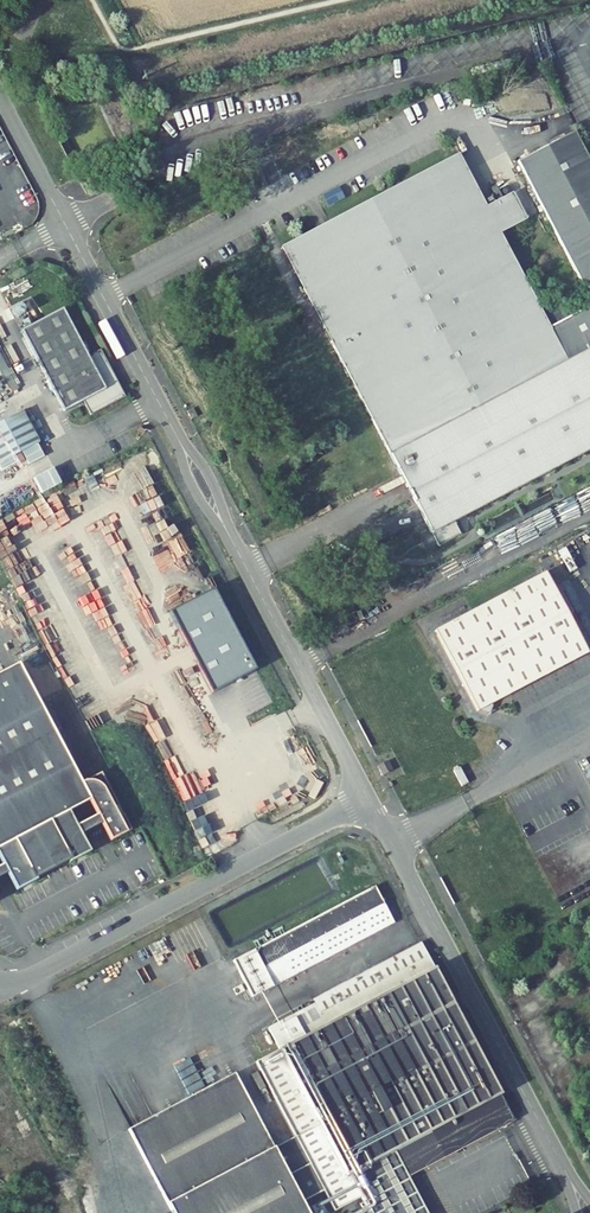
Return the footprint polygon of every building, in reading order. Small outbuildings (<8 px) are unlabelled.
[(574,132),(518,161),(544,210),(589,298),(589,162),(574,132)] [(281,247),(325,331),(399,471),(425,520),(438,546),(460,534),(454,523),(589,451),(589,306),(569,317),(559,298),(539,308),(500,233),(526,219),(512,194),(485,207),(458,155),(281,247)] [(65,308),(21,331),(63,410),(83,400),(90,414),(125,397),(102,349),(88,356),(65,308)] [(12,393),(18,390),(0,353),(0,370),(12,393)] [(192,408),(185,412),(190,421),(197,417),(192,408)] [(0,422),(0,461),(38,441),(21,411),(0,422)] [(32,478),(41,495),(61,484),(52,467),(32,478)] [(28,487),(17,492),(22,503),(33,497),(28,487)] [(19,505),(13,495),(0,502),(0,510),(3,514),(19,505)] [(434,631),(477,711),(586,653),(543,573),(434,631)] [(169,612),(212,693),(256,670),(213,589),(169,612)] [(0,670),(0,859),(16,888),(36,878),(33,872),(52,863),(66,855),(69,859),(89,849),(67,808),(88,797),(110,837),(130,826),(99,770),(79,780),(15,662),(0,670)] [(382,763),(375,767),(380,776),(387,772),(382,763)] [(274,987),(320,962),(369,937),(394,923),(384,903),(374,885),(254,949),(274,987)] [(513,1122),(486,1072),(421,943),(312,998),(314,1002),(268,1028),(280,1050),(349,1174),(361,1197),(370,1212),(427,1212),(408,1176),(513,1122)] [(253,948),(232,960),(252,998),(274,987),(253,948)] [(349,1174),(280,1050),(256,1062),(295,1138),(324,1190),(335,1211),(361,1197),(349,1174)] [(302,1202),(274,1148),(234,1073),(130,1128),(173,1212),(308,1212),(302,1202)] [(324,1190),(295,1138),(274,1148),(302,1202),(324,1190)]
